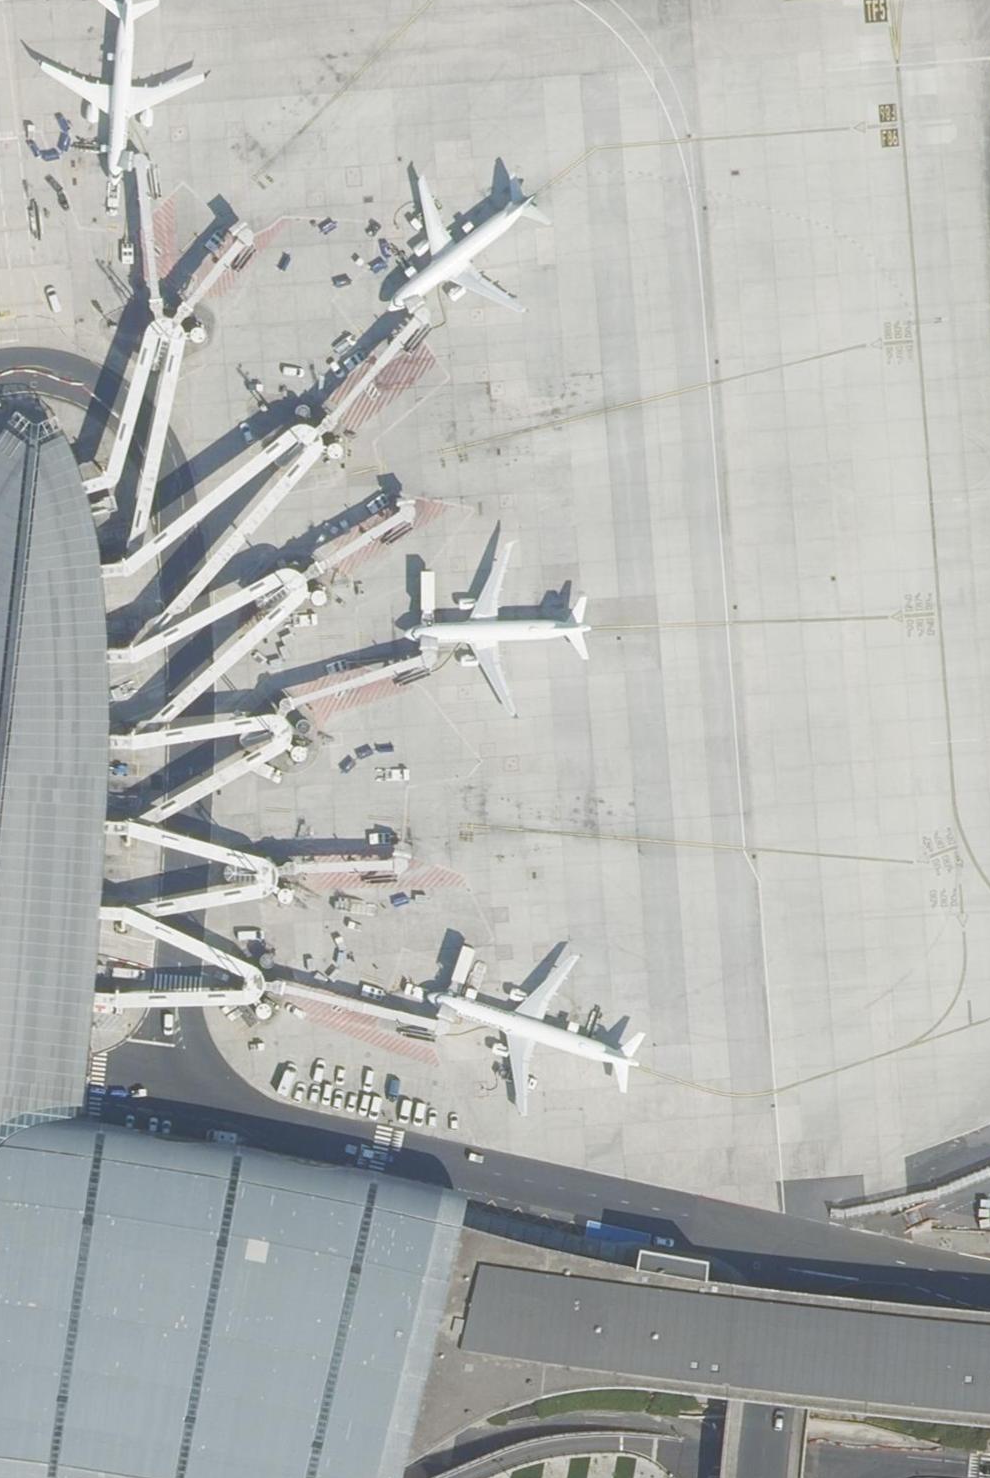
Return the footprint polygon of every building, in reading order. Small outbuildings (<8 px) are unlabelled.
[(401,1475),(493,1418),(561,1399),(645,1396),(989,1430),(989,1313),(721,1286),(458,1226),(401,1475)]
